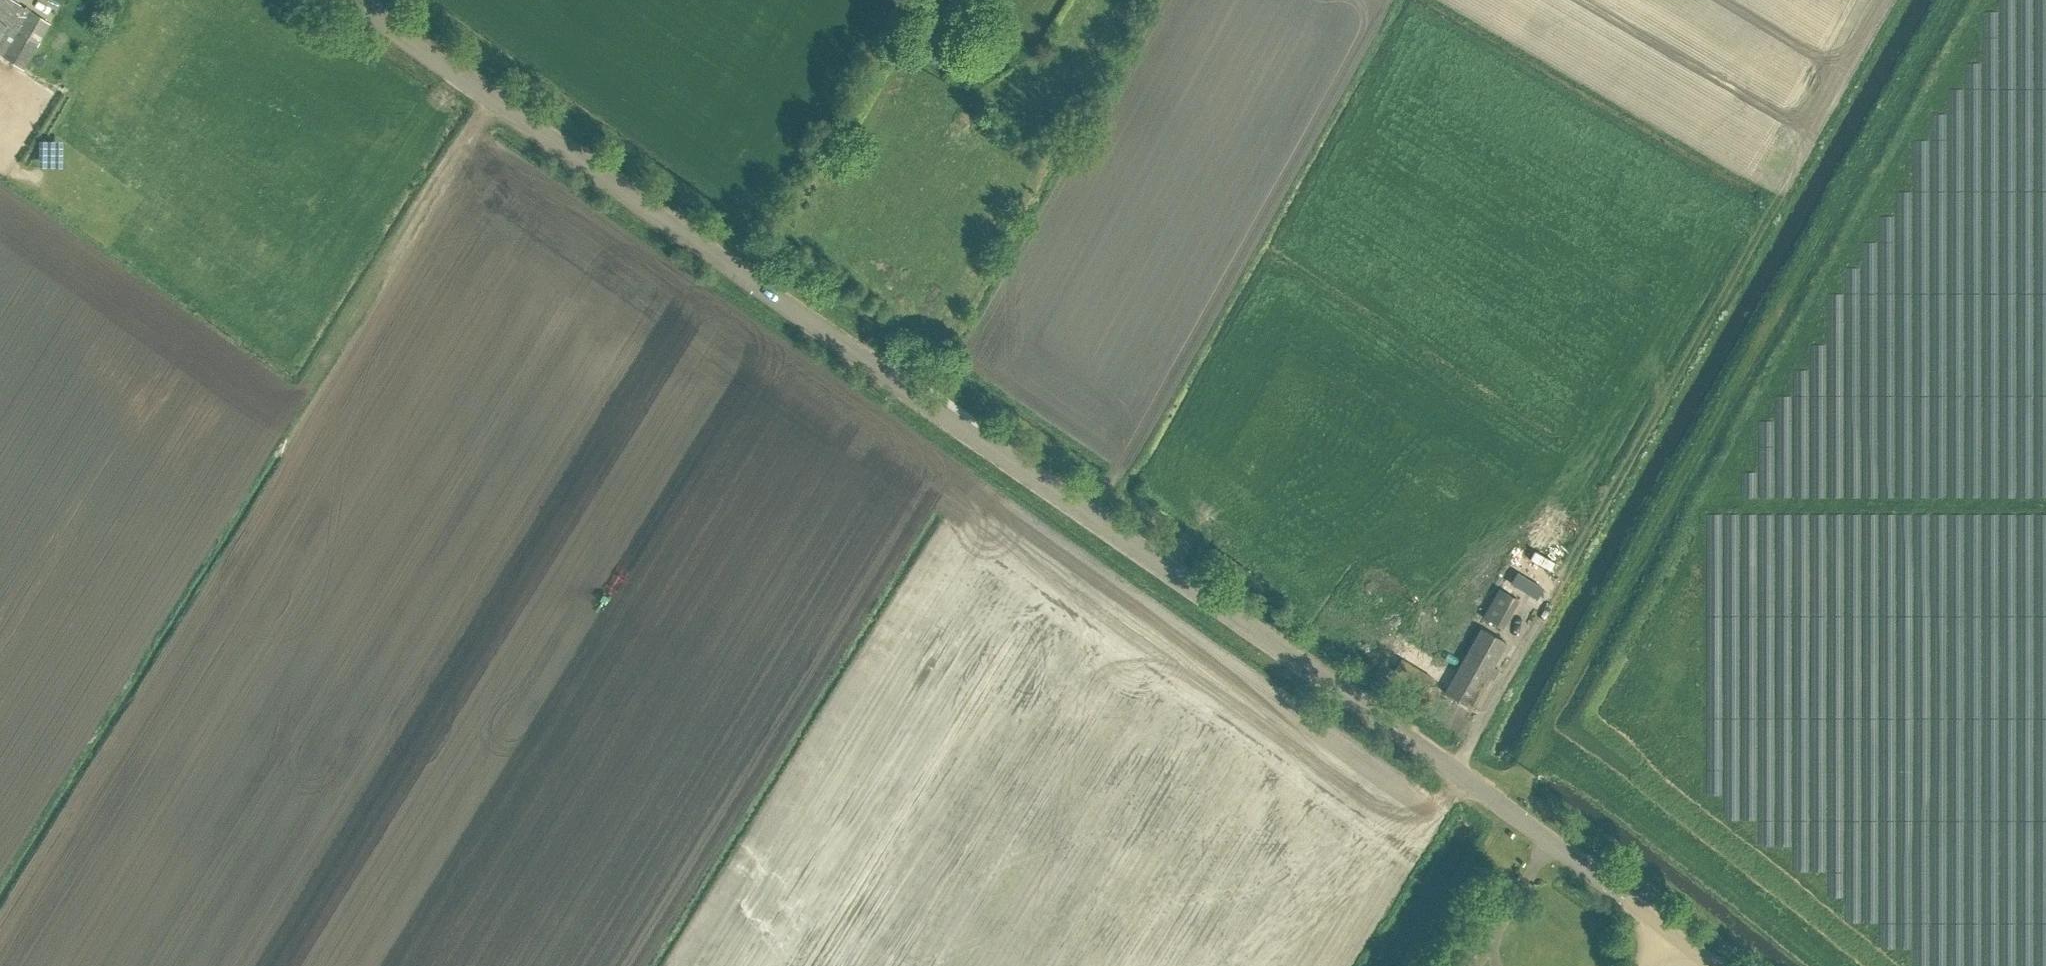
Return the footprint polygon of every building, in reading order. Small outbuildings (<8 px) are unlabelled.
[(3,56),(24,69),(53,22),(16,0),(0,0),(0,54),(3,56)] [(1498,588),(1482,615),(1502,627),(1518,600),(1498,588)] [(1492,679),(1498,668),(1492,665),(1505,642),(1481,628),(1444,693),(1469,707),(1486,676),(1492,679)] [(1423,691),(1433,677),(1405,658),(1395,672),(1423,691)]
